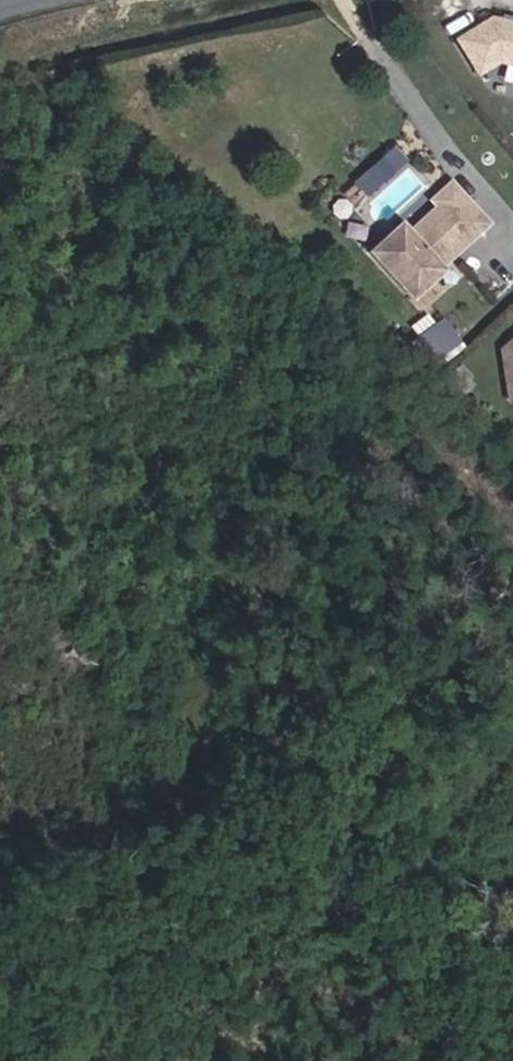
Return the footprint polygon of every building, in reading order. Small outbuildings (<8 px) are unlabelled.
[(466,38),(485,71),(505,59),(512,61),(512,21),(499,18),(466,38)] [(386,161),(395,172),(412,158),(403,147),(386,161)] [(446,200),(414,229),(445,262),(495,217),(458,177),(439,193),(446,200)] [(452,315),(440,325),(455,340),(467,330),(452,315)] [(447,348),(455,340),(440,325),(433,332),(447,348)]
